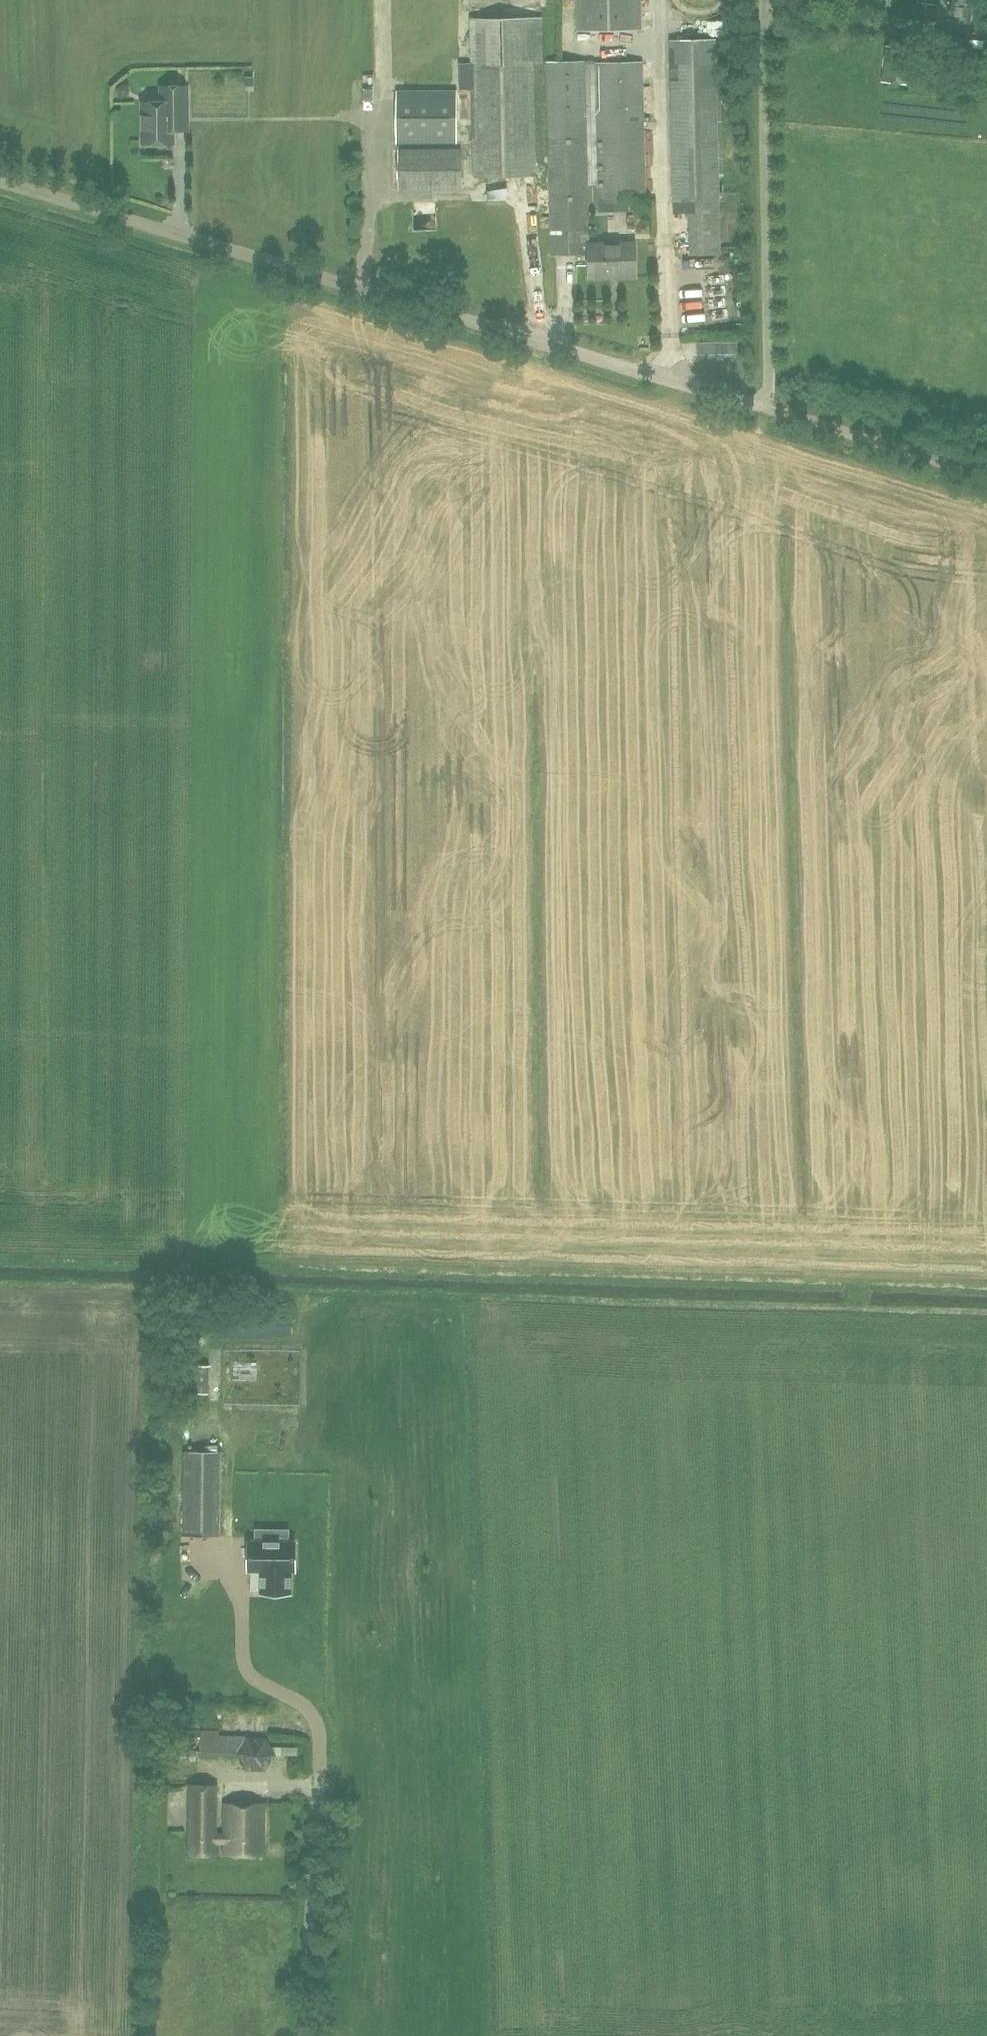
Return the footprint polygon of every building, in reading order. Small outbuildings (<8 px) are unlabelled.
[(642,7),(642,0),(577,0),(577,8),(578,32),(642,31),(642,7)] [(932,19),(969,24),(972,0),(934,0),(932,19)] [(474,143),(475,177),(535,176),(533,63),(542,63),(541,17),(472,18),(473,64),(461,64),(461,90),(473,90),(474,143)] [(671,41),(671,65),(675,213),(691,213),(692,249),(713,248),(714,254),(720,254),(715,63),(715,39),(671,41)] [(885,47),(881,82),(908,85),(912,50),(885,47)] [(587,184),(584,61),(548,62),(552,254),(588,253),(589,279),(636,278),(635,243),(589,244),(589,230),(588,230),(588,203),(639,202),(639,194),(646,194),(643,62),(596,63),(599,184),(587,184)] [(254,76),(244,76),(245,87),(254,87),(254,76)] [(173,102),(143,102),(143,144),(173,144),(173,115),(187,114),(187,86),(172,87),(173,102)] [(457,92),(397,92),(397,143),(458,143),(457,92)] [(398,150),(398,191),(462,190),(461,150),(398,150)] [(220,1536),(221,1451),(183,1450),(182,1536),(220,1536)] [(288,1543),(256,1543),(249,1542),(248,1569),(251,1568),(251,1589),(261,1589),(261,1593),(290,1593),(291,1569),(295,1569),(295,1543),(288,1543)] [(201,1729),(200,1757),(237,1757),(240,1762),(248,1772),(265,1772),(276,1755),(282,1755),(282,1747),(272,1746),(267,1738),(247,1737),(247,1735),(219,1735),(220,1729),(201,1729)] [(264,1856),(265,1803),(224,1803),(224,1833),(216,1833),(217,1785),(191,1785),(190,1856),(216,1856),(216,1845),(224,1846),(224,1855),(264,1856)]
